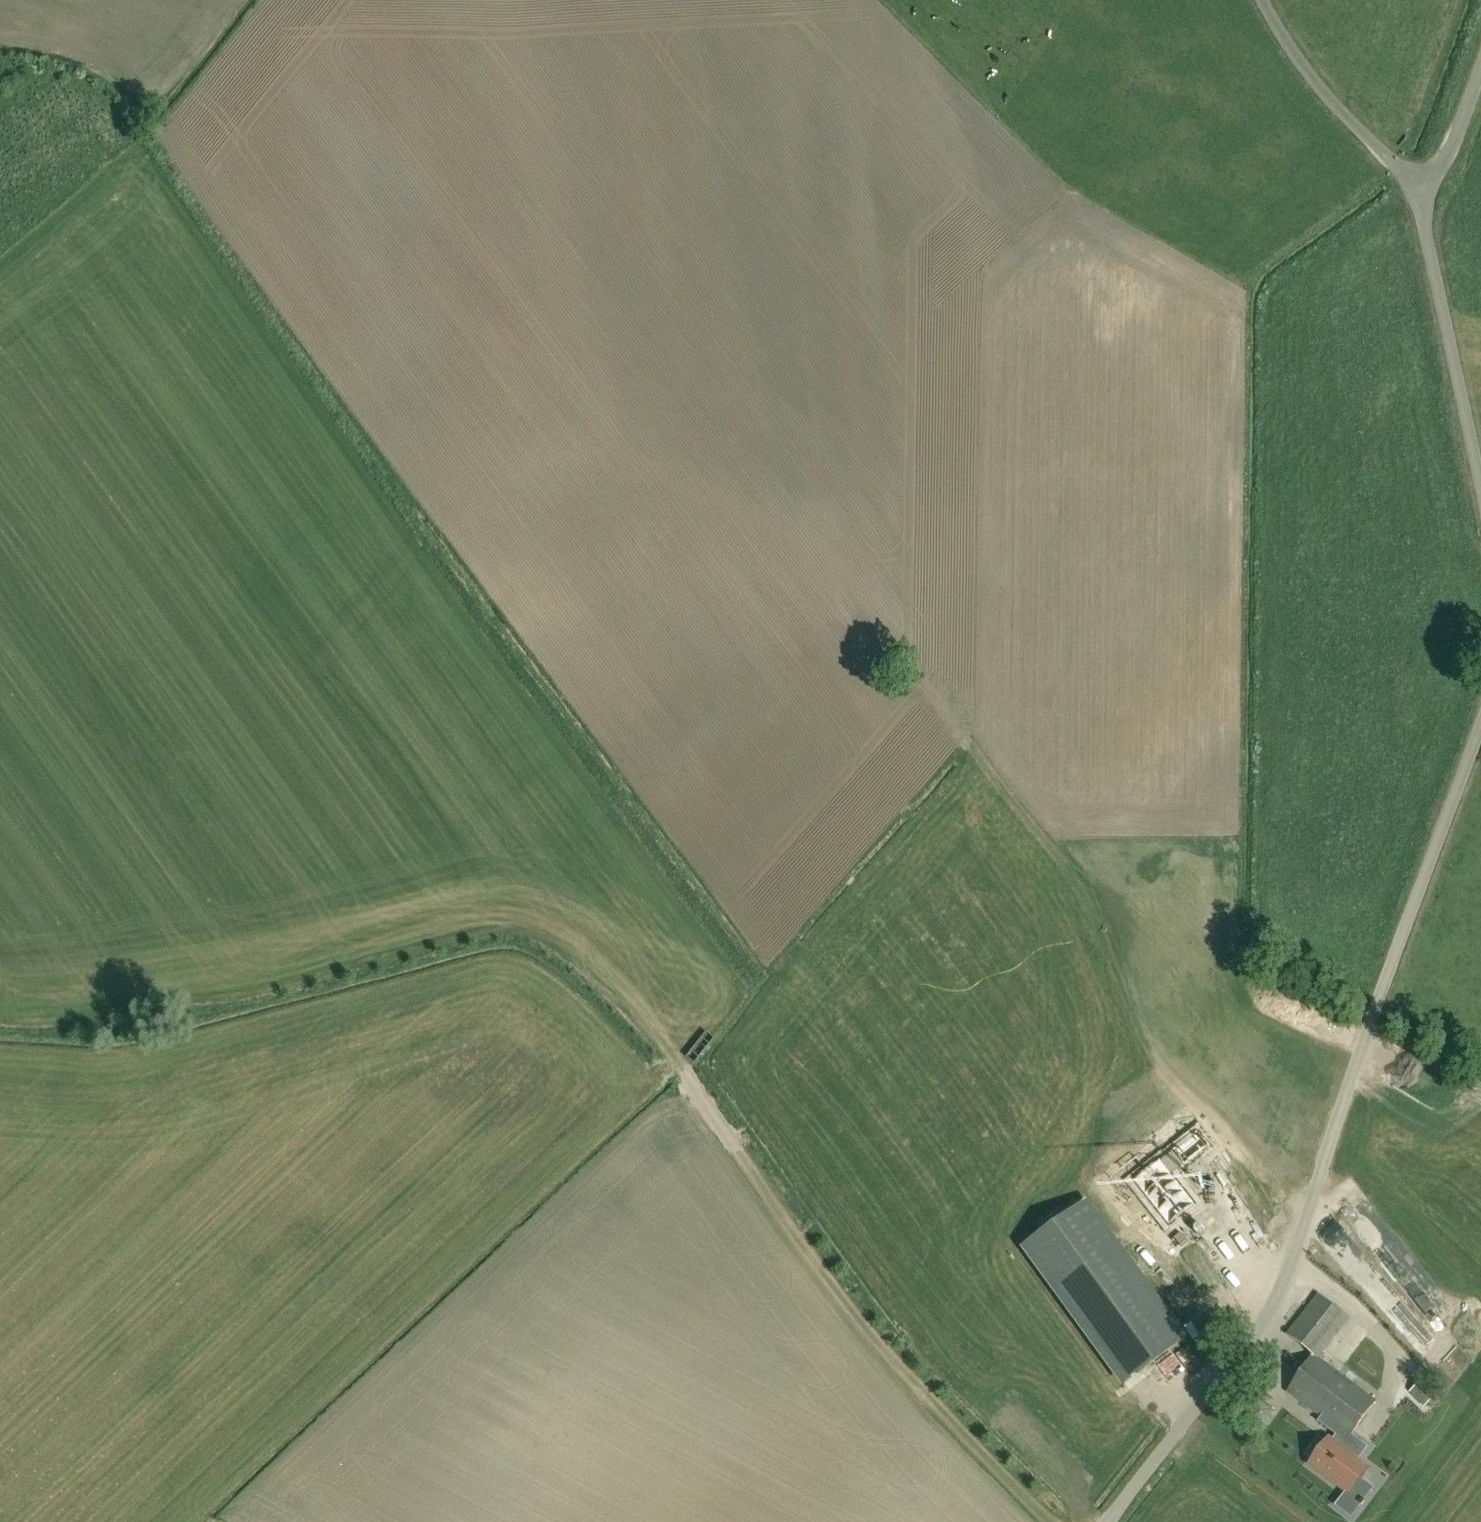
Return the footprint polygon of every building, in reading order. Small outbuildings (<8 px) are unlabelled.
[(1448,1099),(1458,1075),(1408,1055),(1402,1069),(1422,1077),(1418,1087),(1448,1099)] [(1336,1189),(1399,1281),(1421,1266),(1357,1174),(1336,1189)] [(1079,1206),(1025,1245),(1125,1382),(1179,1343),(1079,1206)] [(1310,1465),(1347,1492),(1337,1506),(1351,1516),(1360,1505),(1361,1505),(1365,1501),(1363,1500),(1372,1488),(1360,1479),(1368,1468),(1359,1461),(1370,1447),(1352,1434),(1376,1402),(1340,1374),(1319,1358),(1349,1318),(1319,1295),(1288,1336),(1314,1355),(1287,1392),(1322,1418),(1319,1421),(1336,1434),(1332,1441),(1329,1439),(1310,1465)] [(1338,1366),(1354,1354),(1345,1342),(1329,1355),(1338,1366)] [(1410,1392),(1423,1407),(1435,1396),(1421,1382),(1410,1392)] [(1374,1407),(1375,1418),(1390,1417),(1389,1406),(1374,1407)]
